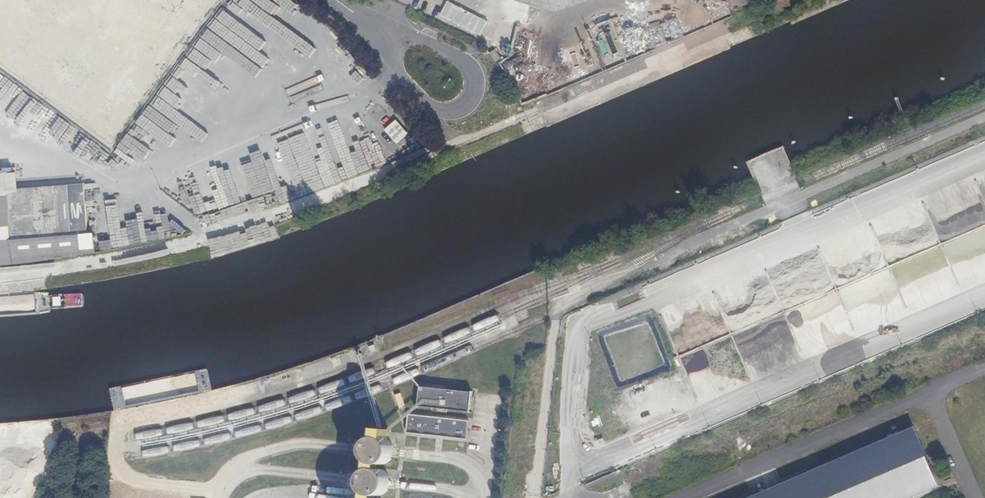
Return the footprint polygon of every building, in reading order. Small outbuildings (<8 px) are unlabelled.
[(209,28),(328,29),(289,0),(236,0),(227,11),(222,11),(209,28)] [(483,35),(489,19),(446,3),(440,19),(483,35)] [(680,40),(680,32),(660,32),(660,44),(668,44),(668,40),(680,40)] [(349,117),(340,121),(343,128),(352,124),(349,117)] [(397,119),(385,129),(398,143),(409,133),(397,119)] [(269,167),(278,164),(273,151),(264,154),(269,167)] [(29,264),(80,256),(78,235),(69,236),(64,185),(2,191),(2,196),(0,197),(0,266),(29,264)] [(186,237),(171,237),(171,252),(187,251),(186,237)] [(478,395),(422,389),(420,408),(476,415),(478,395)] [(473,426),(412,419),(410,438),(471,445),(473,426)] [(362,438),(362,423),(344,423),(344,437),(362,438)] [(748,497),(909,497),(938,485),(914,427),(748,497)] [(390,432),(379,430),(379,439),(376,439),(374,441),(372,442),(368,448),(367,453),(368,456),(369,460),(372,462),(374,465),(378,466),(382,467),(386,466),(389,465),(392,462),(394,459),(396,454),(395,448),(393,444),(392,442),(389,441),(390,432)] [(364,485),(364,489),(366,492),(368,494),(371,496),(374,497),(378,497),(381,497),(384,496),(387,495),(389,492),(391,489),(392,486),(392,482),(391,479),(390,476),(387,473),(385,471),(381,470),(378,470),(375,470),(371,471),(369,473),(366,476),(365,479),(364,482),(364,485)]
